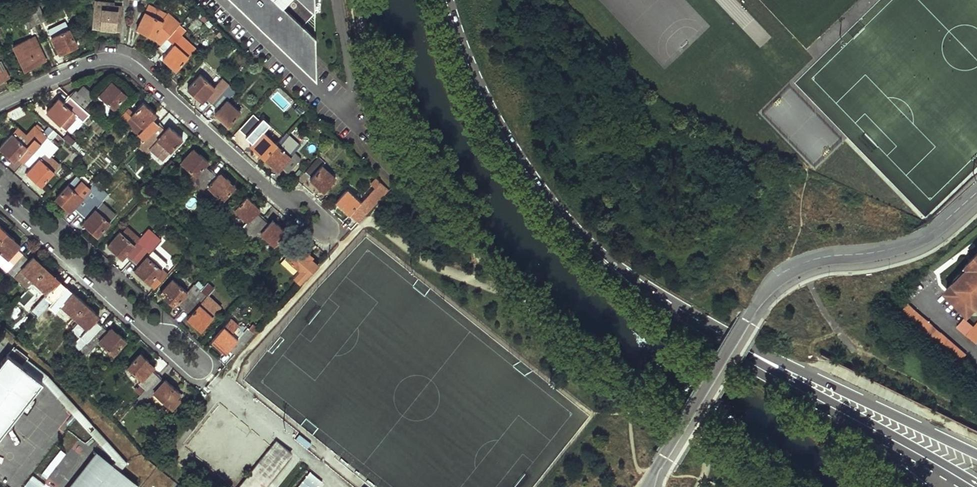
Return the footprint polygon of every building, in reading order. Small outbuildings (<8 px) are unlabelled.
[(313,73),(315,0),(236,0),(313,73)] [(94,2),(94,9),(113,10),(113,6),(113,4),(94,2)] [(29,7),(36,23),(46,18),(38,3),(29,7)] [(121,6),(113,6),(113,10),(94,9),(92,28),(108,29),(119,30),(121,6)] [(20,11),(28,27),(36,23),(29,7),(20,11)] [(180,23),(168,12),(162,18),(145,10),(136,28),(147,33),(154,37),(161,43),(174,29),(178,24),(180,23)] [(178,24),(174,29),(180,35),(185,30),(178,24)] [(77,44),(69,27),(51,35),(59,53),(69,48),(77,44)] [(194,47),(181,35),(180,35),(174,29),(161,43),(159,45),(164,50),(166,51),(161,56),(165,60),(175,68),(194,47)] [(34,35),(29,37),(32,44),(37,41),(34,35)] [(32,44),(29,37),(12,45),(24,69),(35,64),(45,59),(37,41),(32,44)] [(8,76),(0,61),(0,81),(8,76)] [(191,92),(200,101),(204,97),(210,102),(227,85),(221,79),(213,87),(199,74),(186,87),(191,92)] [(105,87),(97,95),(112,108),(124,94),(110,81),(105,87)] [(74,91),(87,103),(93,96),(80,85),(74,91)] [(210,102),(216,108),(213,112),(216,116),(226,125),(238,112),(225,100),(234,91),(227,85),(210,102)] [(285,112),(295,101),(279,85),(268,95),(285,112)] [(67,97),(81,109),(87,103),(74,91),(73,90),(67,97)] [(47,109),(44,112),(63,129),(75,116),(80,121),(87,114),(86,113),(67,97),(61,104),(56,98),(47,109)] [(149,108),(141,101),(123,122),(136,133),(134,135),(142,142),(157,124),(151,118),(155,113),(149,108)] [(87,103),(81,109),(86,113),(91,106),(87,103)] [(253,140),(249,144),(263,157),(276,142),(262,130),(265,126),(259,120),(246,134),(251,138),(253,140)] [(164,146),(169,150),(180,137),(174,131),(167,125),(163,129),(157,124),(142,142),(138,146),(144,152),(148,147),(156,154),(164,146)] [(34,125),(19,142),(10,134),(0,145),(0,151),(13,162),(17,157),(23,163),(46,137),(34,125)] [(238,129),(230,138),(243,148),(250,140),(238,129)] [(29,169),(25,173),(40,186),(53,172),(42,162),(38,158),(44,152),(48,155),(57,146),(46,137),(23,163),(29,169)] [(291,144),(283,137),(277,143),(276,142),(263,157),(274,167),(278,170),(282,166),(288,171),(301,157),(289,146),(291,144)] [(161,159),(169,150),(164,146),(156,154),(161,159)] [(179,162),(193,175),(190,180),(191,181),(197,185),(209,171),(203,165),(207,161),(200,156),(192,148),(179,162)] [(44,152),(38,158),(42,162),(48,155),(44,152)] [(304,171),(311,177),(309,179),(315,184),(323,191),(335,178),(321,165),(323,162),(318,157),(304,171)] [(197,185),(192,190),(199,197),(207,187),(221,201),(234,186),(227,180),(219,173),(216,177),(209,171),(197,185)] [(76,177),(55,200),(69,213),(73,209),(80,214),(102,190),(93,182),(88,188),(76,177)] [(341,207),(357,222),(388,189),(375,178),(370,183),(374,188),(361,202),(347,189),(335,202),(341,207)] [(191,181),(186,186),(192,191),(192,190),(197,185),(191,181)] [(115,216),(101,204),(109,196),(102,190),(80,214),(86,220),(82,224),(97,237),(115,216)] [(233,210),(246,221),(237,232),(244,238),(262,218),(255,212),(259,208),(251,201),(246,196),(233,210)] [(262,218),(244,238),(247,241),(250,244),(260,233),(273,246),(285,232),(283,230),(272,219),(268,224),(262,218)] [(140,239),(127,228),(121,234),(119,232),(107,246),(121,259),(125,255),(132,261),(151,240),(159,230),(153,224),(140,239)] [(153,250),(166,236),(159,230),(151,240),(132,261),(138,266),(134,271),(154,289),(173,269),(153,250)] [(8,259),(4,264),(11,269),(24,255),(17,249),(21,245),(6,232),(0,239),(0,252),(8,259)] [(306,251),(298,243),(281,262),(295,275),(293,277),(301,284),(318,266),(311,259),(313,257),(306,251)] [(945,289),(968,312),(976,303),(976,251),(970,257),(963,265),(966,268),(945,289)] [(47,268),(33,256),(30,260),(24,255),(11,269),(27,284),(31,279),(34,282),(47,268)] [(34,282),(48,294),(44,298),(47,300),(44,303),(41,301),(40,299),(36,303),(38,305),(37,306),(44,311),(54,300),(63,290),(56,284),(60,280),(47,268),(34,282)] [(204,288),(198,282),(194,285),(187,293),(173,280),(160,294),(175,307),(178,303),(184,308),(201,291),(204,288)] [(213,290),(207,284),(204,288),(201,291),(207,297),(213,290)] [(54,300),(73,317),(86,303),(72,292),(69,295),(63,290),(54,300)] [(191,314),(187,319),(201,330),(221,309),(207,297),(201,291),(184,308),(191,314)] [(78,321),(70,330),(79,337),(73,344),(80,350),(102,325),(96,319),(99,315),(86,303),(73,317),(78,321)] [(957,365),(965,356),(906,305),(898,314),(957,365)] [(975,344),(976,342),(976,320),(972,326),(963,319),(955,327),(975,344)] [(238,326),(231,320),(212,340),(226,353),(229,349),(236,355),(259,330),(252,324),(238,339),(231,334),(238,326)] [(99,340),(114,354),(127,340),(112,327),(108,331),(102,325),(80,350),(86,355),(99,340)] [(43,384),(41,382),(42,380),(79,420),(117,461),(113,466),(100,456),(76,486),(129,486),(133,482),(120,472),(127,463),(49,377),(27,362),(29,360),(15,349),(0,368),(0,439),(43,384)] [(44,349),(38,357),(46,363),(52,356),(44,349)] [(128,367),(142,379),(139,383),(143,386),(146,389),(158,375),(152,370),(155,366),(141,353),(128,367)] [(154,393),(171,408),(180,399),(176,395),(180,392),(166,379),(164,381),(158,375),(146,389),(143,393),(138,398),(139,399),(143,403),(144,404),(154,393)] [(259,463),(240,486),(264,486),(291,453),(277,441),(268,451),(266,450),(270,446),(237,420),(243,414),(228,402),(182,459),(196,471),(225,435),(259,463)] [(322,481),(310,470),(295,486),(317,486),(322,481)]
